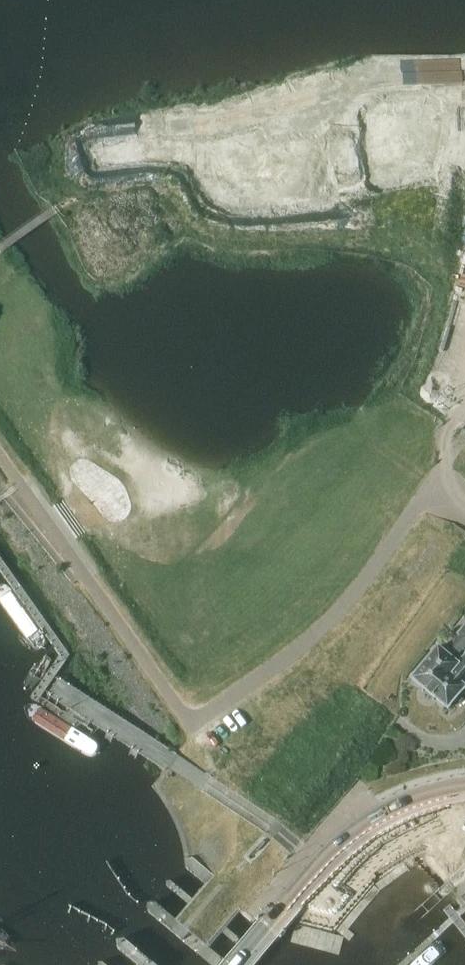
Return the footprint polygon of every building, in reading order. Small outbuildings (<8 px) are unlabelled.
[(459,634),(461,635),(446,653),(438,646),(412,677),(448,708),(464,688),(464,686),(464,685),(464,683),(464,626),(459,634)]
